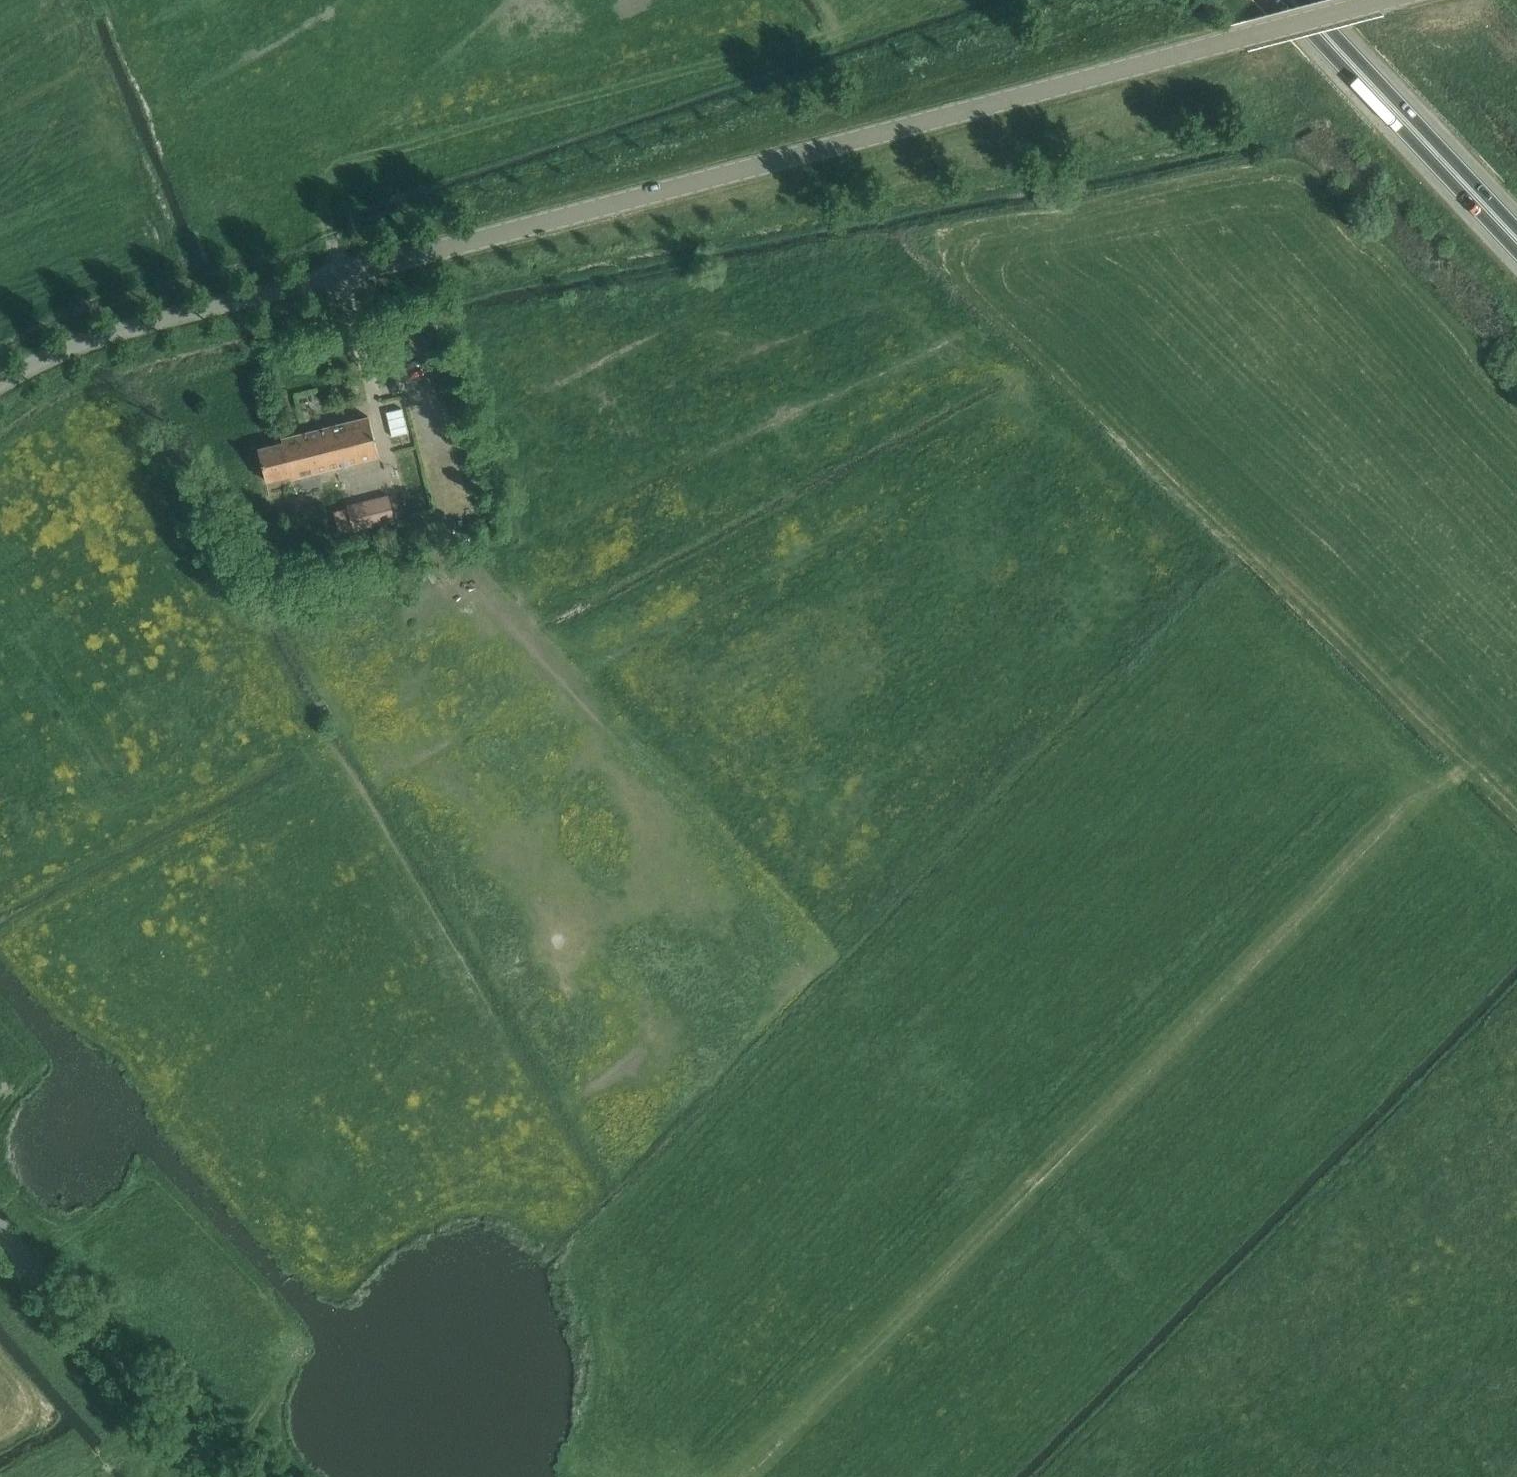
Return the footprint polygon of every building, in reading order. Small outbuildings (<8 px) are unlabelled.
[(282,442),(274,444),(257,449),(266,481),(290,475),(291,478),(378,456),(368,416),(281,439),(282,442)] [(346,506),(353,530),(395,520),(388,495),(346,506)]
